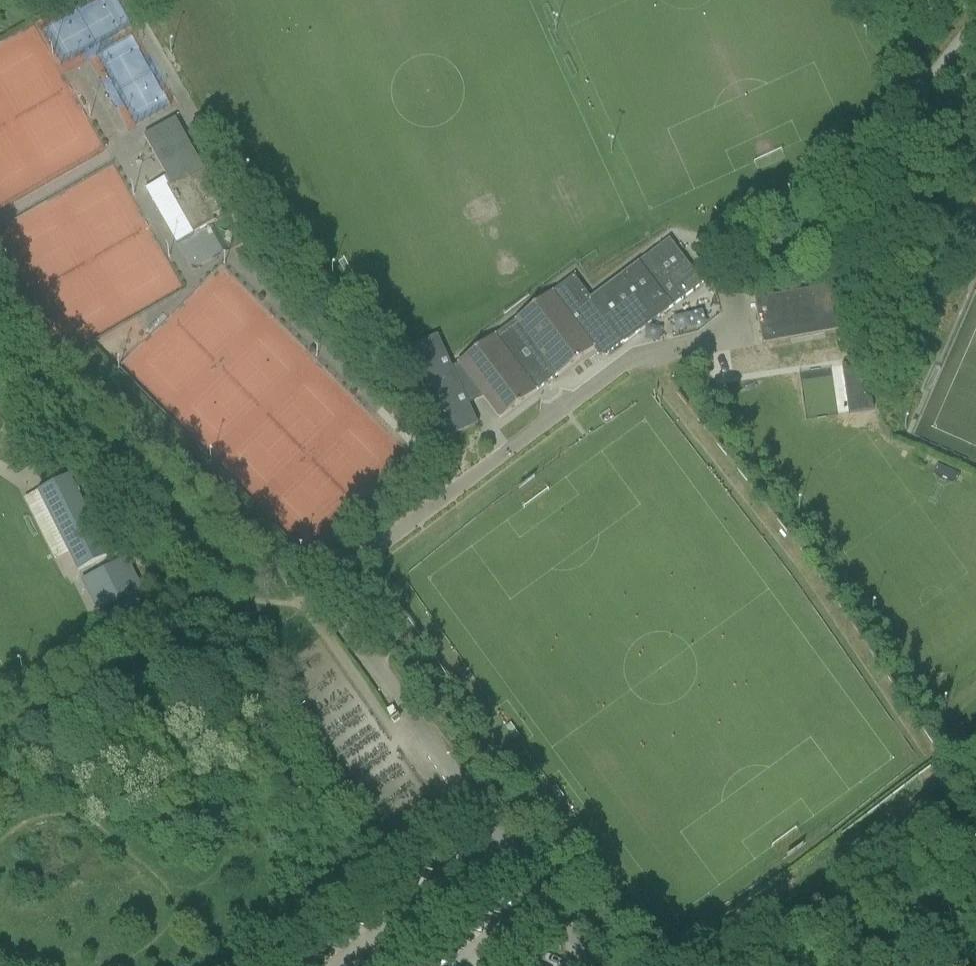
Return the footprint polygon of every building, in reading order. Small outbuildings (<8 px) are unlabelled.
[(130,48),(101,63),(125,107),(134,102),(122,79),(141,69),(130,48)] [(176,120),(144,137),(171,184),(167,187),(193,234),(215,223),(211,218),(227,210),(237,204),(224,181),(214,187),(176,120)] [(646,255),(590,299),(573,277),(474,352),(459,363),(461,368),(454,371),(437,336),(406,350),(430,402),(447,439),(455,435),(478,425),(468,402),(482,396),(500,420),(537,392),(557,376),(558,377),(594,349),(597,354),(597,355),(598,355),(598,354),(606,355),(606,356),(607,356),(608,355),(623,343),(624,344),(703,284),(673,243),(670,239),(647,256),(646,255)] [(852,329),(843,284),(755,300),(763,345),(852,329)] [(843,366),(850,414),(874,411),(867,363),(843,366)] [(96,528),(108,522),(102,510),(90,516),(69,475),(38,491),(79,572),(110,556),(96,528)] [(142,590),(126,559),(83,580),(99,612),(118,602),(133,633),(150,624),(134,594),(142,590)] [(417,699),(412,703),(409,705),(414,710),(416,708),(421,705),(417,699)] [(395,725),(400,721),(402,720),(397,713),(396,714),(395,714),(390,718),(395,725)]
